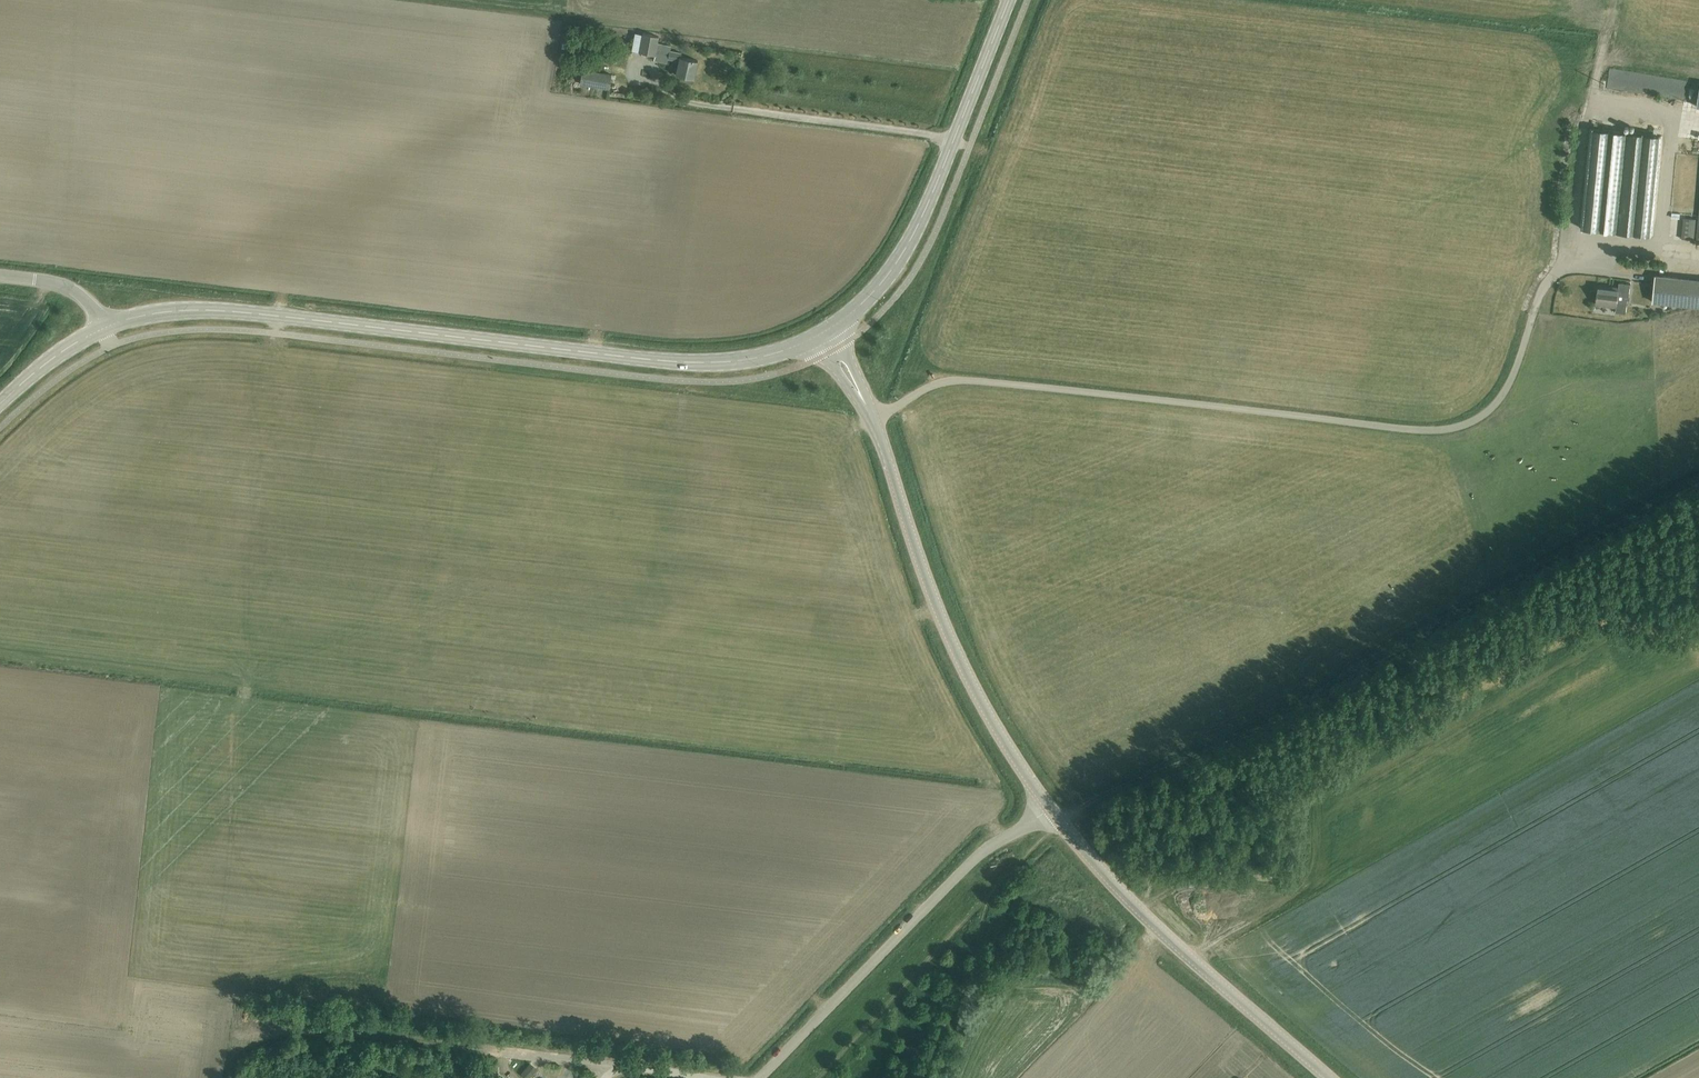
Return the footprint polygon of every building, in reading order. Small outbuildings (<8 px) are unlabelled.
[(654,57),(656,45),(657,38),(641,35),(638,54),(654,57)] [(656,45),(654,57),(653,61),(666,63),(666,60),(677,62),(675,76),(693,79),(697,60),(680,57),(680,53),(669,51),(669,47),(656,45)] [(583,69),(580,83),(608,88),(611,74),(583,69)] [(1604,85),(1616,87),(1618,81),(1624,82),(1626,74),(1607,69),(1604,85)] [(1635,94),(1679,96),(1680,78),(1636,76),(1635,94)] [(1650,235),(1660,135),(1593,129),(1583,229),(1650,235)] [(1684,217),(1682,238),(1693,239),(1695,218),(1684,217)] [(1656,275),(1653,302),(1698,306),(1698,280),(1656,275)] [(1625,299),(1626,296),(1629,296),(1630,283),(1619,282),(1619,283),(1618,287),(1598,285),(1596,304),(1616,307),(1615,312),(1626,313),(1627,299),(1625,299)] [(529,1062),(520,1073),(526,1077),(529,1077),(537,1068),(529,1062)]
